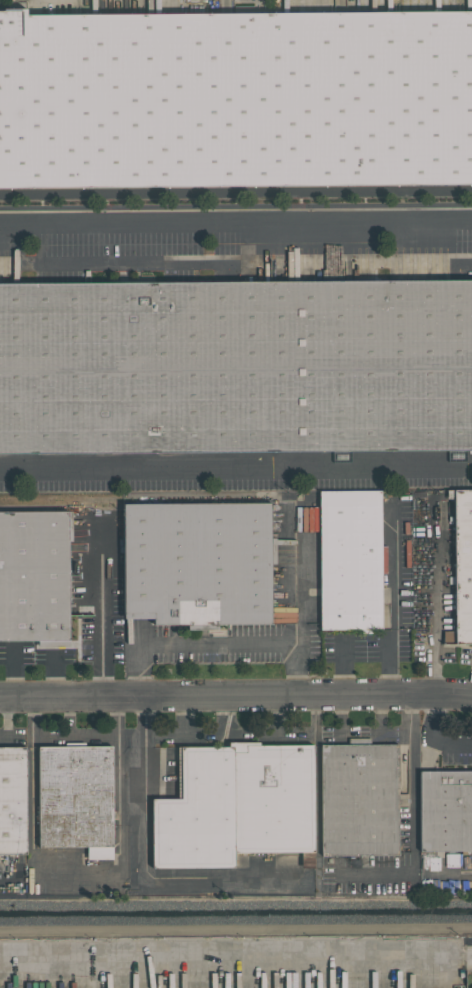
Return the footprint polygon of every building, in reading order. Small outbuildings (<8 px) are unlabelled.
[(471,183),(0,187),(0,12),(27,12),(27,16),(471,11),(471,183)] [(471,447),(0,452),(0,282),(471,280),(471,447)] [(319,630),(319,490),(381,490),(381,545),(386,545),(386,573),(381,573),(382,630),(319,630)] [(454,490),(471,490),(471,644),(442,644),(442,631),(454,631),(454,490)] [(122,619),(122,502),(271,501),(271,538),(275,538),(275,564),(271,564),(271,625),(218,625),(218,630),(187,630),(187,625),(153,625),(153,619),(122,619)] [(69,641),(0,641),(0,511),(71,511),(71,541),(69,541),(69,641)] [(398,856),(320,856),(320,743),(348,743),(348,737),(370,737),(370,743),(398,743),(398,856)] [(314,744),(313,868),(301,868),(301,853),(234,852),(234,868),(151,868),(152,798),(177,798),(177,746),(228,746),(228,741),(258,741),(258,744),(314,744)] [(112,746),(112,859),(87,859),(87,847),(38,847),(38,746),(65,746),(65,742),(85,742),(85,746),(112,746)] [(26,854),(0,855),(0,746),(26,746),(26,854)] [(418,770),(471,770),(471,851),(419,851),(418,770)] [(461,852),(447,852),(447,867),(461,867),(461,852)]
